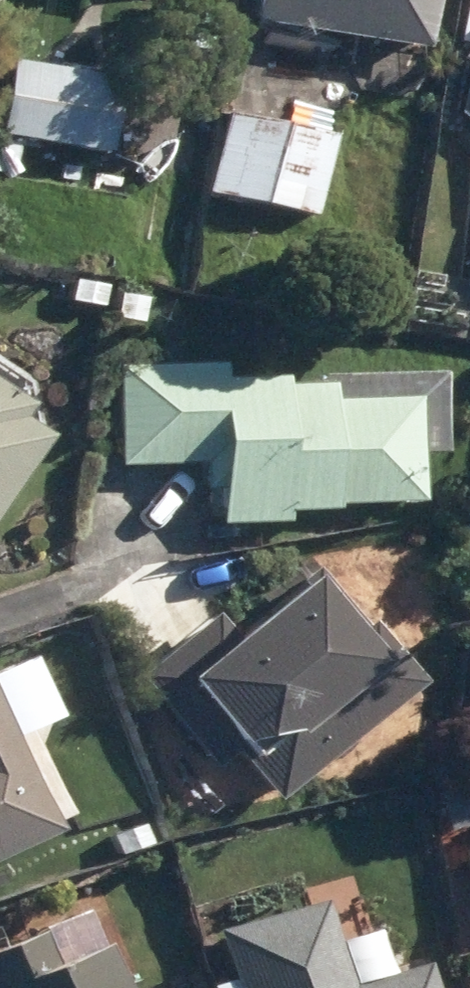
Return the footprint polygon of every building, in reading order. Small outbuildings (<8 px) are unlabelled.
[(442,46),(449,0),(275,0),(272,19),(442,46)] [(97,153),(107,79),(0,64),(0,139),(97,153)] [(198,194),(304,218),(322,139),(215,116),(198,194)] [(205,490),(206,525),(271,523),(271,512),(314,512),(314,506),(403,504),(402,399),(312,401),(313,386),(263,386),(263,378),(207,378),(206,368),(105,369),(107,468),(194,467),(193,490),(205,490)] [(30,437),(0,419),(9,406),(0,400),(0,484),(30,437)] [(218,751),(258,801),(404,683),(364,634),(358,638),(304,571),(287,584),(283,579),(217,633),(205,618),(127,680),(198,769),(218,751)] [(42,829),(0,738),(0,848),(42,829)] [(217,987),(411,987),(406,969),(332,987),(312,908),(203,936),(217,987)] [(94,947),(39,967),(30,939),(0,949),(0,987),(108,987),(94,947)]
